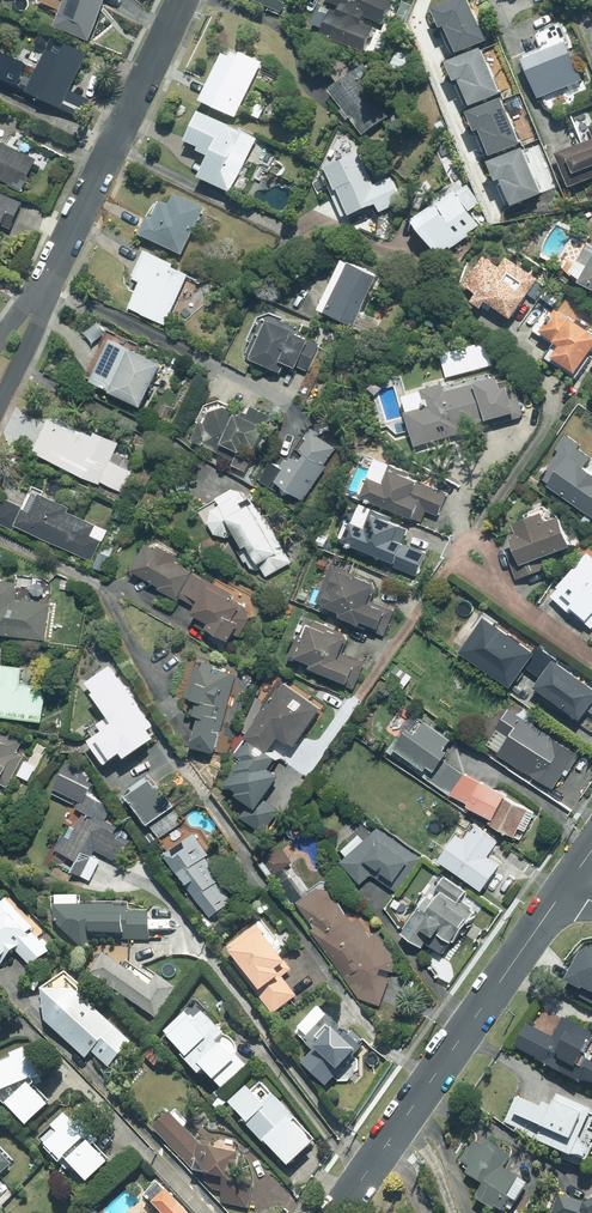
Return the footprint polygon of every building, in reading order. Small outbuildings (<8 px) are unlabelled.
[(55,26),(90,41),(107,0),(66,0),(55,26)] [(286,0),(260,0),(281,9),(286,0)] [(318,28),(372,54),(397,0),(331,0),(318,28)] [(436,27),(442,25),(454,52),(485,40),(468,0),(451,0),(429,9),(436,27)] [(568,41),(526,57),(541,96),(581,79),(568,41)] [(26,91),(82,117),(91,98),(72,90),(90,53),(68,42),(63,54),(48,46),(26,91)] [(441,62),(449,80),(455,77),(466,105),(497,93),(478,47),(441,62)] [(239,58),(224,50),(202,99),(238,115),(265,60),(243,51),(239,58)] [(370,61),(329,86),(365,135),(391,116),(373,91),(386,83),(370,61)] [(465,114),(472,131),(477,129),(489,158),(521,145),(501,99),(465,114)] [(259,136),(201,107),(187,139),(210,149),(198,173),(234,191),(259,136)] [(23,191),(39,159),(0,140),(0,179),(23,191)] [(573,185),(591,177),(591,140),(559,153),(573,185)] [(485,162),(492,180),(498,178),(509,205),(540,193),(521,147),(485,162)] [(360,151),(324,166),(348,216),(378,203),(382,210),(405,200),(393,176),(375,184),(360,151)] [(441,252),(481,225),(457,189),(416,217),(441,252)] [(184,253),(207,206),(177,192),(170,205),(158,199),(141,232),(184,253)] [(1,223),(12,228),(22,203),(0,194),(0,224),(1,223)] [(192,273),(145,249),(131,276),(141,280),(129,307),(167,325),(192,273)] [(488,257),(468,283),(513,316),(542,278),(511,255),(502,267),(488,257)] [(382,275),(352,260),(326,312),(355,328),(382,275)] [(581,281),(591,287),(591,261),(581,281)] [(558,307),(544,329),(566,344),(557,356),(578,372),(591,353),(591,330),(558,307)] [(322,342),(273,317),(251,359),(282,376),(289,362),(307,371),(322,342)] [(164,363),(113,338),(92,380),(144,406),(164,363)] [(408,412),(416,444),(528,416),(517,371),(426,394),(429,406),(408,412)] [(257,448),(275,414),(256,404),(249,418),(219,402),(198,443),(239,464),(250,443),(257,448)] [(117,448),(53,417),(37,451),(120,494),(134,471),(112,459),(117,448)] [(339,447),(312,429),(278,480),(305,498),(339,447)] [(586,465),(591,457),(579,448),(581,445),(568,435),(559,448),(563,451),(543,480),(591,514),(591,470),(586,465)] [(388,482),(371,476),(364,496),(436,527),(450,493),(394,468),(388,482)] [(294,562),(258,501),(238,489),(201,512),(214,533),(242,539),(265,579),(294,562)] [(92,560),(101,541),(91,536),(99,520),(43,492),(32,511),(6,497),(0,510),(0,522),(15,530),(19,522),(92,560)] [(367,526),(354,520),(346,540),(419,573),(428,552),(404,541),(411,525),(374,509),(367,526)] [(572,546),(562,514),(512,534),(524,565),(572,546)] [(179,554),(152,538),(134,574),(240,640),(251,617),(247,602),(176,559),(179,554)] [(588,552),(551,593),(572,612),(577,607),(591,621),(591,555),(588,552)] [(379,583),(332,565),(319,601),(387,632),(395,611),(371,601),(379,583)] [(51,601),(20,597),(22,582),(0,579),(0,633),(46,639),(51,601)] [(489,617),(465,650),(513,685),(528,665),(545,678),(538,687),(584,720),(591,709),(591,684),(541,647),(537,652),(489,617)] [(290,657),(356,686),(366,662),(345,653),(352,636),(315,620),(308,636),(300,633),(290,657)] [(194,747),(215,753),(238,671),(199,660),(189,698),(206,703),(194,747)] [(161,736),(110,664),(88,681),(116,721),(91,739),(109,763),(126,750),(129,757),(161,736)] [(43,721),(49,687),(22,683),(24,668),(0,665),(0,714),(43,721)] [(333,708),(287,677),(235,753),(244,759),(225,787),(236,794),(228,805),(268,833),(282,811),(269,802),(333,708)] [(489,747),(555,788),(579,752),(512,710),(489,747)] [(422,714),(399,746),(436,774),(459,742),(422,714)] [(0,784),(7,788),(25,755),(18,753),(23,742),(0,730),(0,784)] [(99,778),(69,762),(56,787),(82,801),(78,807),(86,811),(72,839),(63,834),(56,847),(89,865),(97,851),(120,863),(134,836),(106,821),(113,807),(90,794),(99,778)] [(154,778),(129,795),(159,839),(184,822),(154,778)] [(459,832),(440,859),(485,890),(505,863),(491,854),(501,840),(478,824),(468,836),(459,832)] [(403,884),(422,857),(379,826),(344,859),(361,884),(382,869),(403,884)] [(192,834),(164,853),(210,919),(235,901),(192,834)] [(286,840),(263,856),(359,998),(382,1006),(398,961),(378,932),(371,936),(336,889),(317,886),(286,840)] [(437,883),(404,930),(428,949),(440,930),(455,940),(477,912),(437,883)] [(0,909),(0,958),(12,947),(32,969),(54,949),(10,900),(0,909)] [(152,941),(151,907),(57,906),(56,922),(83,951),(93,941),(93,936),(126,936),(125,940),(152,941)] [(293,970),(260,926),(226,951),(274,1015),(299,997),(284,977),(293,970)] [(108,955),(95,974),(158,1019),(179,989),(160,976),(153,986),(108,955)] [(76,991),(46,992),(48,1023),(87,1059),(94,1052),(111,1067),(133,1043),(76,991)] [(198,1004),(165,1032),(220,1095),(251,1068),(198,1004)] [(365,1049),(320,1008),(297,1033),(316,1052),(304,1064),(328,1087),(365,1049)] [(591,1088),(591,1058),(586,1055),(591,1044),(591,1033),(563,1018),(552,1038),(528,1025),(516,1048),(591,1088)] [(0,1060),(0,1098),(30,1128),(51,1107),(28,1083),(44,1078),(30,1046),(0,1060)] [(262,1082),(235,1106),(291,1170),(318,1146),(262,1082)] [(585,1161),(591,1148),(591,1110),(562,1096),(554,1111),(519,1094),(504,1122),(585,1161)] [(173,1113),(155,1129),(195,1172),(228,1179),(224,1203),(251,1211),(258,1160),(202,1147),(173,1113)] [(69,1118),(41,1141),(85,1187),(111,1163),(69,1118)] [(529,1181),(507,1169),(515,1155),(481,1136),(462,1168),(486,1182),(478,1197),(507,1212),(511,1212),(529,1181)] [(15,1165),(0,1148),(0,1179),(15,1165)] [(168,1189),(153,1204),(163,1212),(192,1212),(168,1189)] [(560,1194),(554,1212),(591,1212),(591,1198),(586,1202),(560,1194)]
